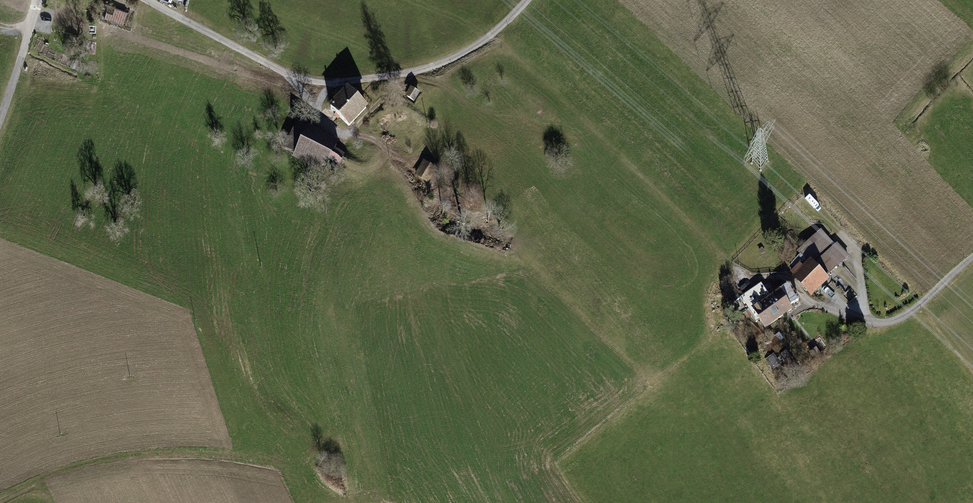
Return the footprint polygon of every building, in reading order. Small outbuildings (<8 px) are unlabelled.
[(113,16),(106,13),(104,20),(123,26),(128,13),(115,9),(113,16)] [(367,107),(346,86),(327,106),(349,127),(367,107)] [(411,87),(404,97),(413,102),(419,92),(411,87)] [(305,128),(295,123),(284,149),(294,153),(291,159),(324,172),(328,161),(339,166),(345,156),(335,151),(340,140),(307,125),(305,128)] [(423,160),(415,173),(427,181),(435,167),(423,160)] [(835,244),(821,229),(798,250),(800,253),(790,263),(794,267),(789,272),(812,296),(830,279),(828,277),(850,256),(837,242),(835,244)] [(783,317),(769,295),(761,283),(739,297),(755,322),(759,320),(765,330),(783,317)] [(780,288),(769,295),(783,317),(794,310),(791,306),(801,300),(790,283),(781,289),(780,288)] [(779,343),(773,334),(769,336),(776,345),(779,343)] [(823,357),(816,348),(808,353),(815,363),(823,357)] [(787,361),(779,351),(775,355),(773,353),(765,360),(772,370),(787,361)]
